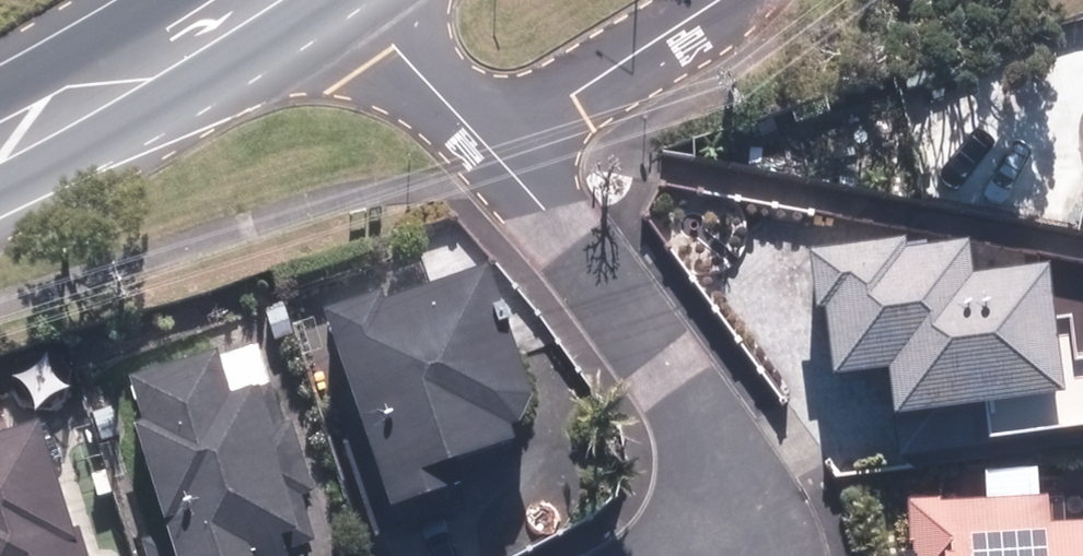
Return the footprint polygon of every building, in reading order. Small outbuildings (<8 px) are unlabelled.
[(814,246),(815,309),(830,308),(830,364),(895,363),(896,409),(992,408),(992,432),(1082,431),(1082,344),(1061,345),(1060,262),(978,263),(978,244),(814,246)] [(464,455),(519,438),(538,395),(498,262),(335,312),(394,510),(474,486),(464,455)] [(124,375),(184,555),(299,555),(327,547),(307,484),(320,480),(269,327),(124,375)] [(45,419),(0,435),(0,555),(93,555),(45,419)] [(909,500),(908,555),(1082,555),(1082,523),(1052,523),(1052,498),(1037,498),(1037,467),(986,467),(985,501),(909,500)]
